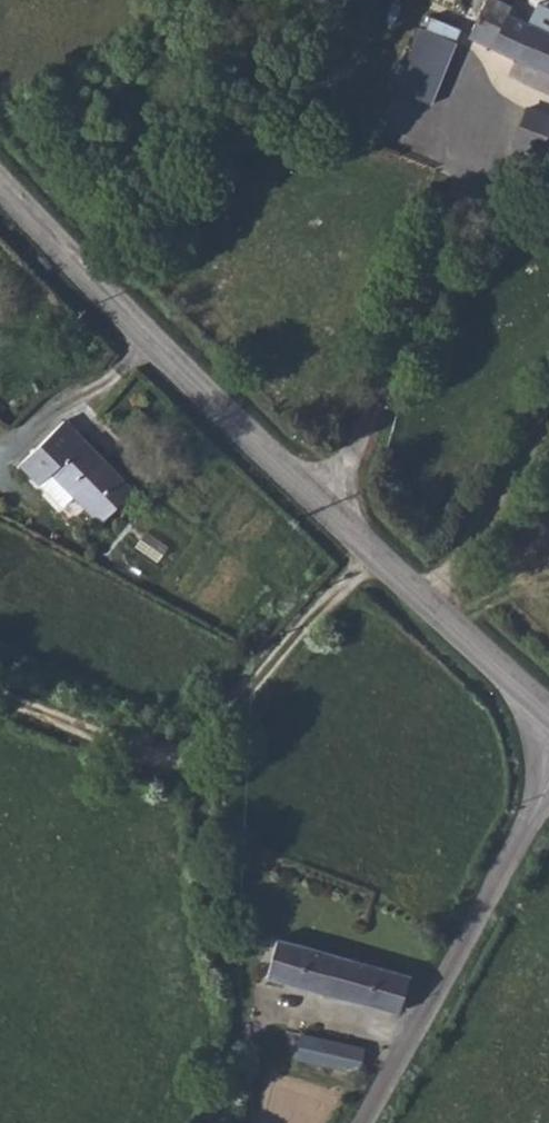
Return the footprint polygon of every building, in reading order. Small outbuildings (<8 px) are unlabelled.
[(498,0),(487,0),(469,37),(548,74),(548,33),(509,14),(512,7),(498,0)] [(457,43),(421,27),(395,89),(431,104),(457,43)] [(527,108),(514,145),(536,153),(548,116),(527,108)] [(536,153),(548,158),(548,116),(536,153)] [(81,444),(84,440),(65,421),(21,464),(63,507),(75,495),(101,522),(134,490),(94,450),(90,454),(81,444)] [(90,454),(94,450),(84,440),(81,444),(90,454)] [(267,977),(329,994),(340,956),(278,938),(267,977)] [(400,1013),(411,976),(340,956),(329,994),(400,1013)] [(365,1049),(303,1034),(297,1058),(360,1073),(365,1049)]
